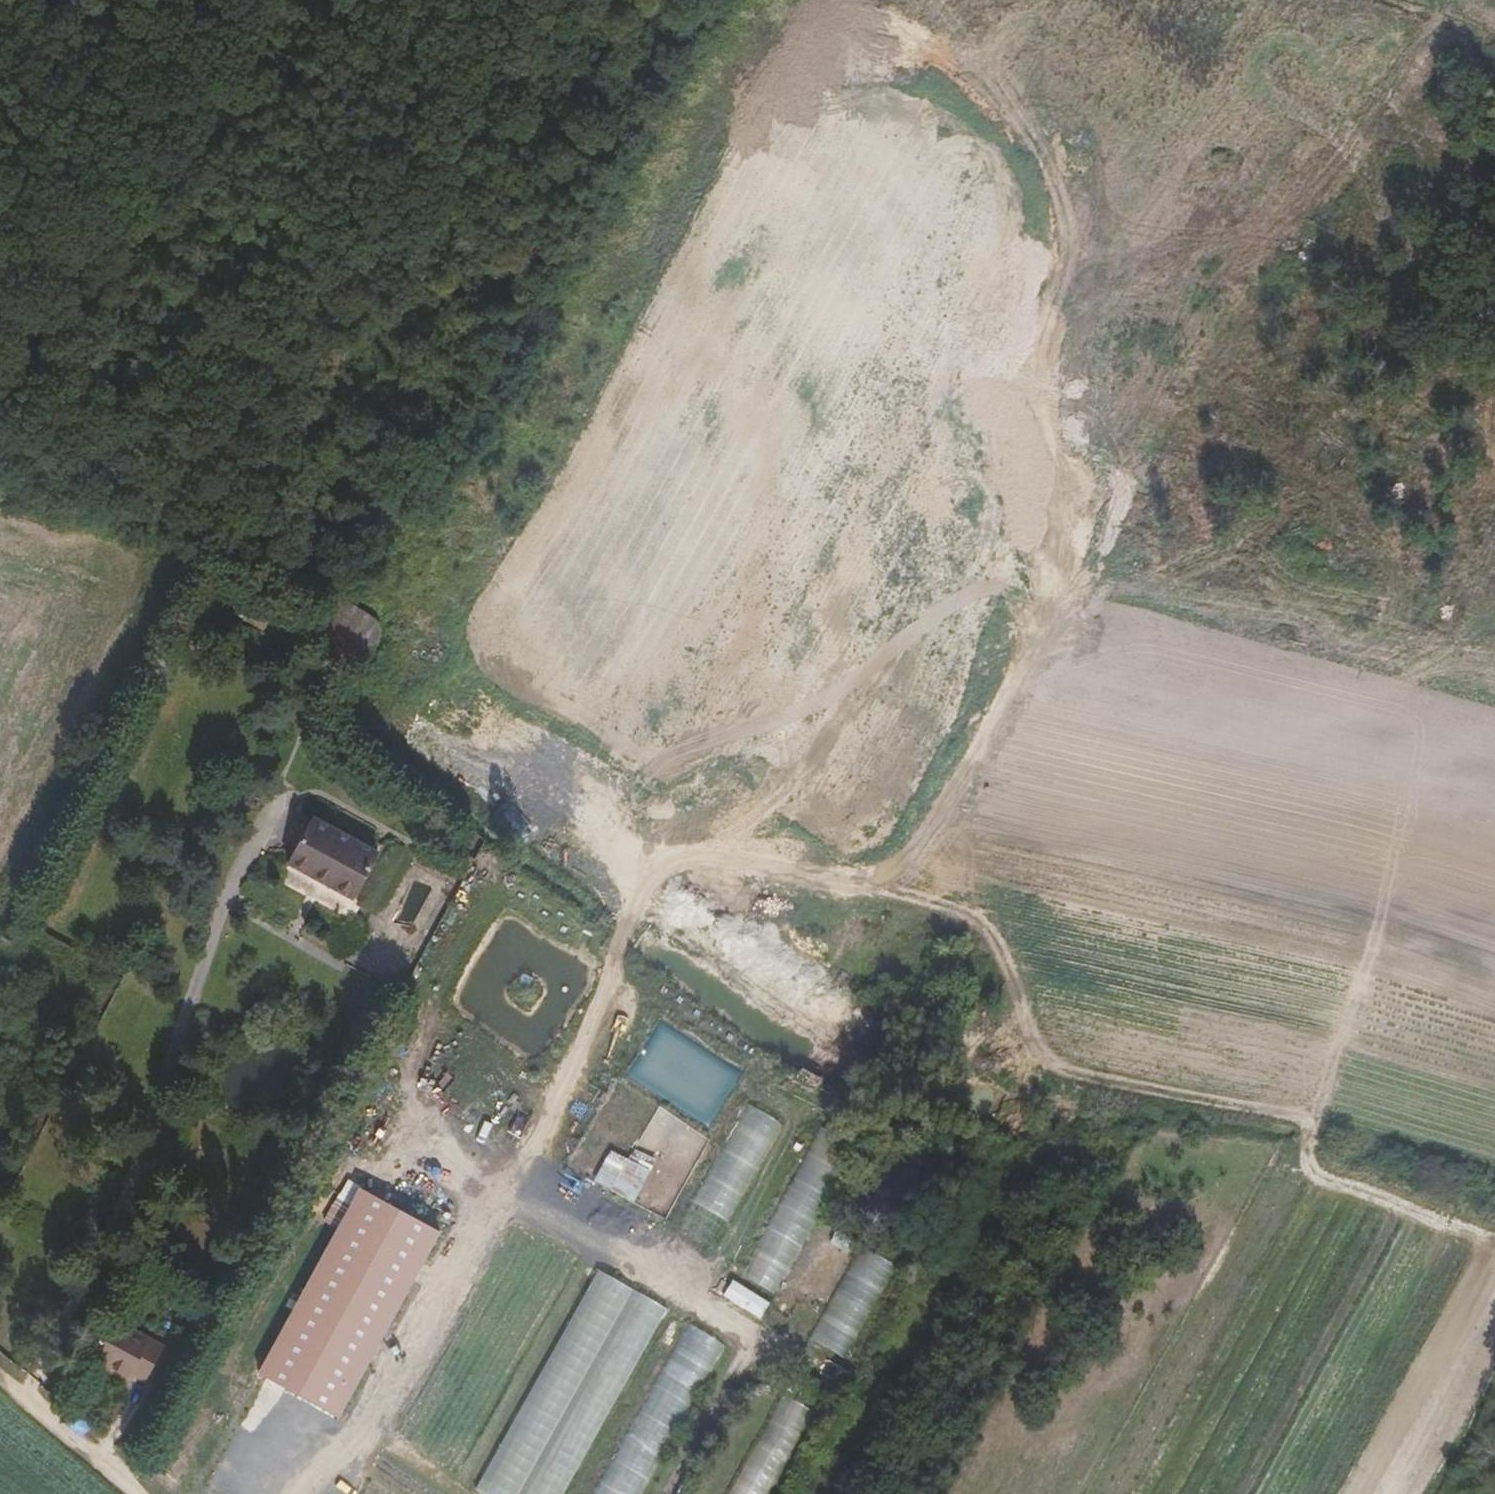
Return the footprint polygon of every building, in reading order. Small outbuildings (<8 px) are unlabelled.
[(323,630),(365,655),(385,623),(342,598),(323,630)] [(353,898),(377,847),(309,814),(284,864),(353,898)] [(720,1246),(780,1120),(741,1102),(681,1228),(720,1246)] [(773,1259),(792,1268),(847,1149),(813,1133),(746,1276),(761,1283),(773,1259)] [(255,1368),(335,1412),(437,1228),(358,1184),(255,1368)] [(815,1341),(851,1357),(892,1261),(855,1246),(815,1341)] [(730,1282),(722,1298),(760,1317),(768,1302),(730,1282)] [(598,1493),(643,1493),(717,1339),(680,1321),(598,1493)] [(154,1352),(104,1323),(82,1362),(119,1383),(123,1376),(137,1383),(154,1352)] [(726,1493),(768,1493),(815,1412),(784,1395),(726,1493)]
